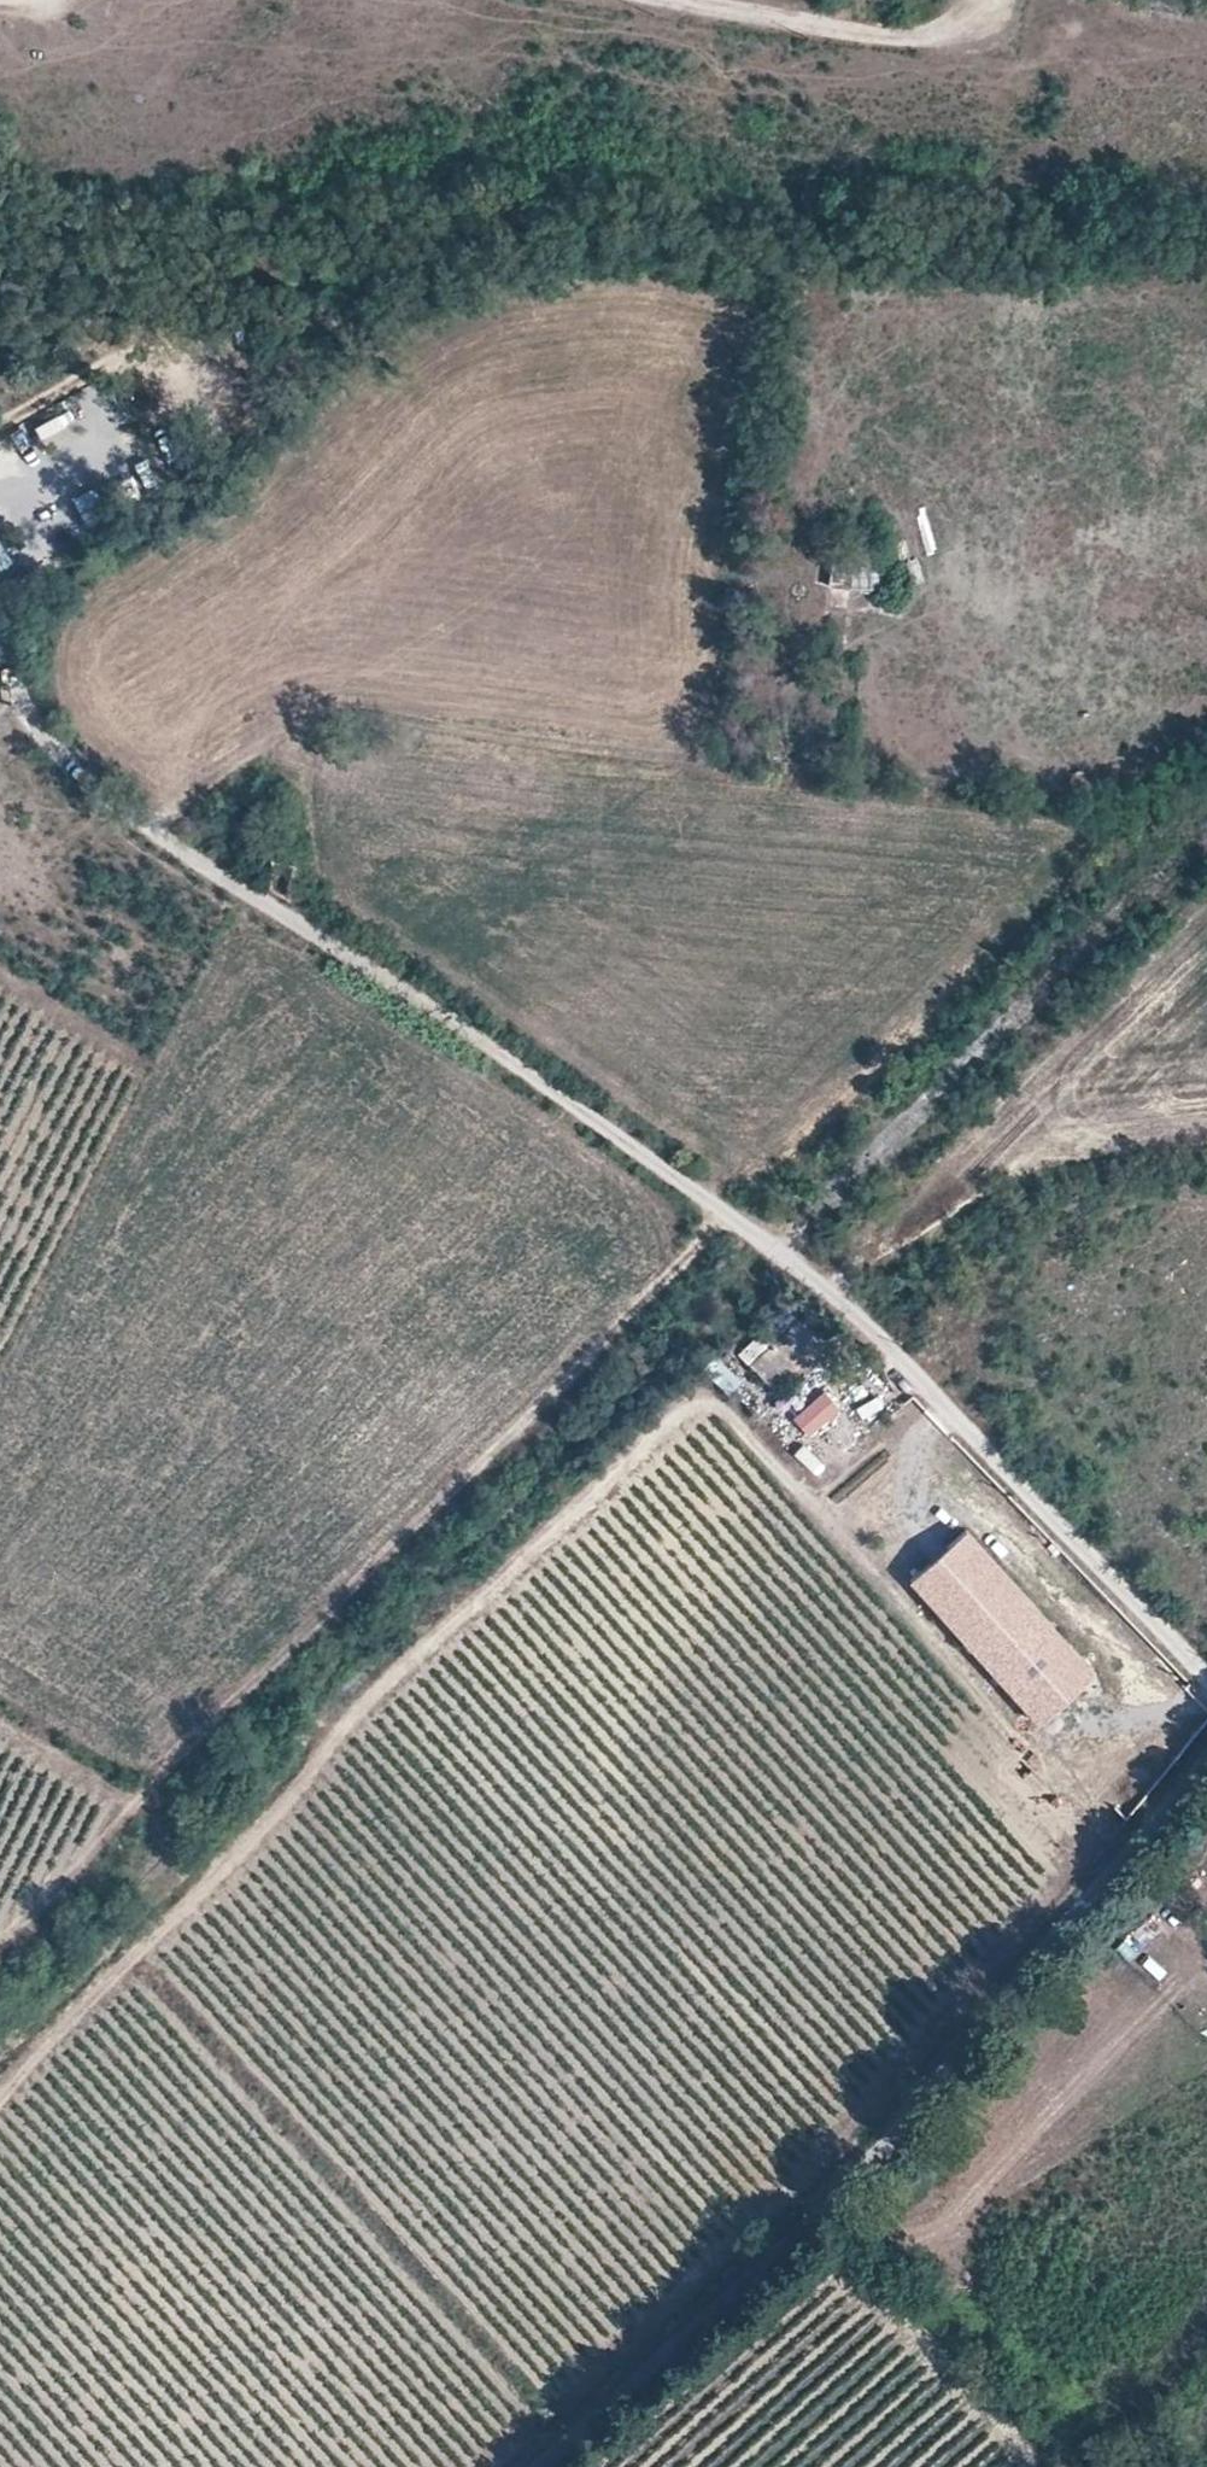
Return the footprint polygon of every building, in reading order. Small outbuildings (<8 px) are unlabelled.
[(45,422),(23,434),(31,448),(53,436),(45,422)] [(15,564),(0,543),(0,571),(2,573),(15,564)] [(798,1327),(753,1365),(773,1390),(819,1352),(798,1327)] [(794,1420),(813,1440),(845,1411),(826,1391),(794,1420)] [(974,1535),(916,1587),(1043,1728),(1101,1677),(974,1535)]
